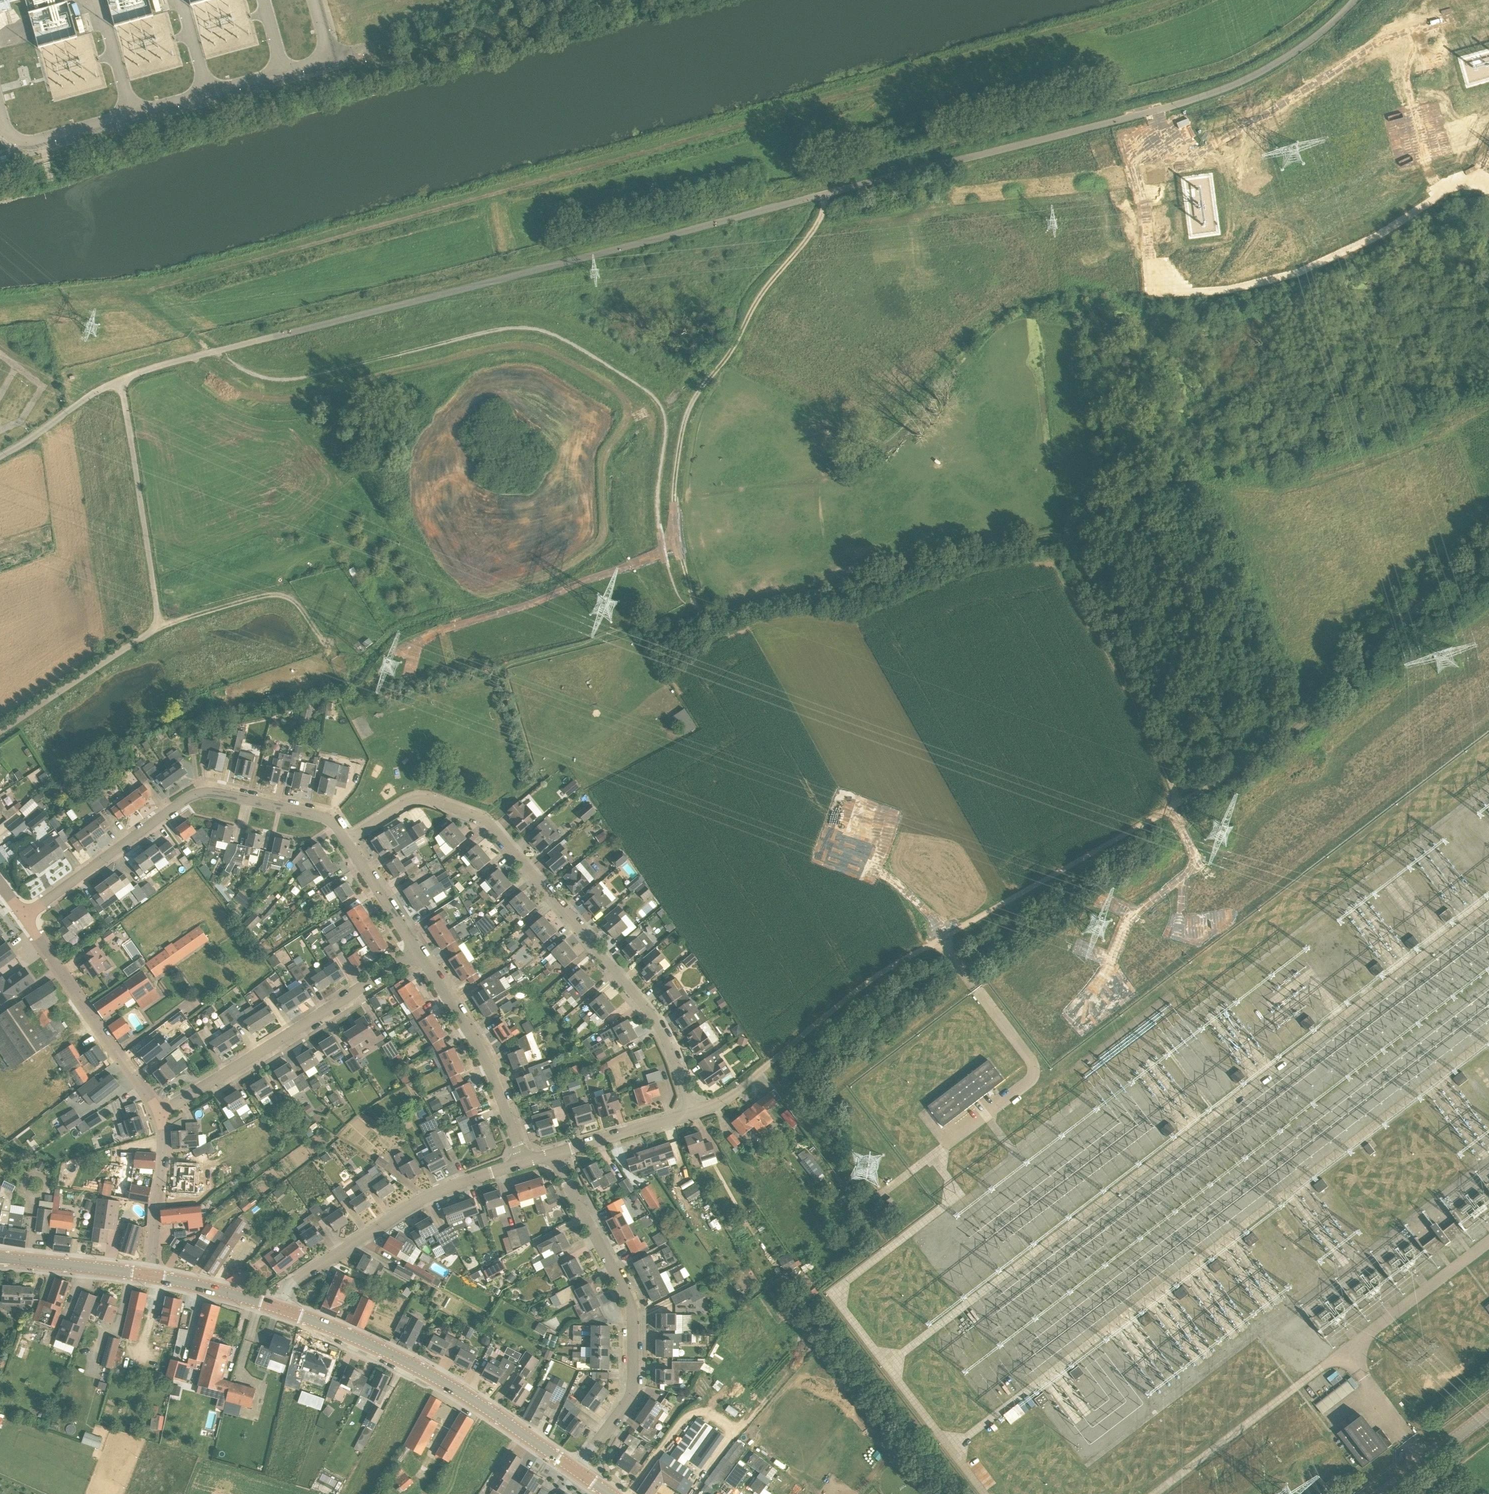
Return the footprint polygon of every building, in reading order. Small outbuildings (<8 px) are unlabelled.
[(367,648),(373,643),(369,639),(363,643),(367,648)] [(272,704),(285,701),(283,692),(270,696),(272,704)] [(304,705),(300,724),(309,726),(313,708),(311,708),(310,704),(304,705)] [(687,710),(677,717),(682,725),(688,721),(692,727),(697,724),(687,710)] [(239,730),(234,751),(240,752),(245,732),(239,730)] [(223,771),(226,755),(219,753),(221,743),(204,739),(201,750),(211,752),(209,759),(211,760),(209,768),(223,771)] [(189,744),(190,754),(198,753),(197,743),(194,743),(189,744)] [(188,774),(180,762),(184,759),(178,750),(174,752),(168,756),(175,765),(168,769),(177,781),(188,774)] [(250,778),(255,756),(241,753),(236,775),(250,778)] [(290,763),(292,756),(280,753),(279,759),(277,759),(275,767),(268,766),(265,781),(278,784),(282,766),(289,768),(290,763)] [(293,756),(292,756),(290,763),(298,765),(300,754),(294,753),(293,753),(293,756)] [(140,768),(145,764),(142,759),(136,763),(140,768)] [(177,781),(168,769),(162,774),(153,763),(152,764),(151,762),(143,768),(153,781),(157,778),(166,790),(177,781)] [(310,784),(311,777),(315,778),(318,766),(317,766),(313,765),(307,764),(305,774),(297,772),(293,788),(307,791),(308,783),(310,784)] [(350,768),(341,765),(340,765),(336,780),(323,777),(319,794),(333,797),(335,786),(346,788),(350,768)] [(143,784),(148,780),(140,769),(140,770),(137,767),(133,769),(136,773),(135,773),(143,784)] [(20,770),(15,774),(19,780),(24,777),(20,770)] [(46,772),(39,776),(45,785),(52,780),(46,772)] [(55,784),(61,791),(67,786),(62,779),(55,784)] [(574,779),(563,790),(568,797),(580,787),(574,779)] [(152,795),(146,787),(144,785),(128,797),(138,810),(148,802),(146,800),(152,795)] [(95,796),(105,809),(111,805),(102,791),(101,792),(95,796)] [(98,814),(105,809),(95,796),(93,798),(89,800),(98,814)] [(127,818),(138,810),(128,797),(118,805),(118,804),(111,809),(119,819),(125,815),(127,818)] [(28,825),(44,813),(33,799),(23,807),(21,810),(26,817),(23,819),(22,817),(9,826),(17,836),(29,826),(28,825)] [(45,805),(41,801),(37,804),(39,805),(44,813),(48,810),(47,809),(49,808),(46,804),(45,805)] [(521,832),(537,818),(526,805),(525,806),(521,801),(507,813),(514,821),(513,822),(521,832)] [(585,822),(597,812),(590,803),(578,813),(585,822)] [(18,811),(14,806),(8,811),(3,814),(8,820),(18,811)] [(110,825),(103,818),(102,816),(86,828),(96,841),(106,833),(104,830),(105,830),(109,827),(109,826),(110,825)] [(50,822),(56,829),(62,825),(56,817),(50,822)] [(546,850),(561,836),(546,819),(530,832),(535,838),(530,843),(534,847),(535,847),(540,852),(545,849),(546,850)] [(201,839),(207,847),(209,849),(211,839),(210,838),(203,828),(196,832),(188,821),(177,829),(186,841),(192,836),(197,843),(201,839)] [(447,841),(460,831),(453,823),(440,833),(447,841)] [(397,854),(402,850),(415,842),(425,835),(418,825),(408,831),(403,834),(405,837),(397,842),(389,831),(385,834),(385,833),(377,838),(377,837),(375,839),(372,841),(381,856),(393,848),(397,854)] [(229,844),(231,839),(233,829),(220,826),(219,832),(213,831),(214,830),(213,830),(211,839),(209,849),(208,851),(209,851),(214,853),(217,842),(228,844),(229,844)] [(85,848),(96,841),(86,828),(70,840),(78,852),(84,848),(85,848)] [(58,834),(59,833),(56,830),(53,832),(55,834),(47,840),(48,843),(40,849),(35,843),(29,847),(31,850),(23,856),(27,861),(26,862),(30,867),(30,868),(31,869),(35,873),(38,871),(40,873),(50,865),(49,863),(55,858),(57,861),(65,854),(64,852),(69,848),(58,834)] [(454,850),(467,839),(460,831),(447,841),(454,850)] [(605,831),(598,836),(602,842),(610,837),(605,831)] [(259,856),(261,845),(263,836),(250,833),(249,840),(247,839),(246,846),(238,845),(238,846),(236,852),(229,863),(225,871),(230,874),(236,862),(243,864),(245,853),(247,854),(246,855),(251,856),(251,855),(259,856)] [(289,848),(290,842),(277,839),(273,853),(266,851),(263,865),(259,869),(266,873),(271,864),(271,862),(285,865),(289,860),(291,857),(293,849),(289,848)] [(146,852),(155,865),(165,858),(169,862),(179,854),(176,850),(170,841),(159,849),(156,845),(146,852)] [(415,842),(402,850),(406,857),(419,849),(415,842)] [(555,874),(569,862),(564,856),(568,852),(560,843),(548,854),(552,859),(546,864),(555,874)] [(229,863),(236,852),(238,846),(229,844),(228,844),(223,860),(229,863)] [(307,870),(327,857),(319,844),(306,852),(303,854),(298,849),(291,857),(289,860),(295,865),(300,859),(307,870)] [(472,863),(485,852),(478,844),(465,855),(472,863)] [(617,868),(628,859),(622,851),(611,861),(617,868)] [(142,879),(157,868),(155,865),(146,852),(135,860),(139,864),(134,868),(142,879)] [(478,871),(484,867),(491,861),(485,852),(472,863),(478,871)] [(180,859),(187,870),(192,866),(185,856),(180,859)] [(324,879),(339,870),(334,863),(332,864),(327,857),(307,870),(303,872),(303,873),(297,879),(303,888),(322,876),(324,879)] [(396,878),(406,871),(409,876),(420,870),(416,864),(415,865),(411,859),(403,865),(398,858),(387,865),(396,878)] [(575,895),(598,876),(585,859),(564,877),(570,885),(568,886),(575,895)] [(493,888),(505,877),(499,869),(486,880),(493,888)] [(219,883),(216,887),(222,894),(224,896),(228,902),(231,900),(232,899),(236,895),(229,888),(228,889),(226,887),(232,881),(228,878),(230,874),(225,871),(219,883)] [(423,894),(449,877),(446,872),(436,878),(434,876),(419,886),(417,883),(404,891),(411,902),(423,894)] [(106,881),(116,894),(131,883),(125,874),(120,878),(116,874),(106,881)] [(214,874),(211,881),(217,884),(220,877),(214,874)] [(417,911),(430,903),(429,901),(446,890),(447,891),(451,888),(451,887),(454,885),(449,877),(423,894),(411,902),(417,911)] [(499,896),(505,892),(512,885),(505,877),(493,888),(499,896)] [(635,883),(638,887),(645,881),(642,878),(635,883)] [(343,903),(347,900),(355,895),(347,882),(341,886),(336,880),(321,889),(322,890),(319,892),(323,899),(335,891),(343,903)] [(101,905),(106,901),(116,894),(106,881),(96,889),(99,893),(94,897),(90,900),(100,913),(104,910),(100,906),(101,905)] [(141,888),(149,898),(160,890),(155,883),(155,884),(154,883),(151,885),(149,882),(141,888)] [(459,882),(455,885),(461,892),(465,889),(459,882)] [(595,916),(616,898),(606,886),(605,887),(601,882),(584,896),(589,901),(585,904),(595,916)] [(636,888),(631,882),(626,886),(632,892),(636,888)] [(652,894),(643,883),(638,887),(637,888),(639,891),(637,892),(644,900),(652,894)] [(142,903),(149,898),(141,888),(139,884),(134,887),(131,890),(132,890),(140,902),(141,901),(142,903)] [(516,910),(529,899),(523,891),(510,902),(510,903),(507,906),(513,913),(516,910)] [(252,902),(246,896),(240,903),(247,909),(252,902)] [(523,918),(536,907),(529,899),(516,910),(523,918)] [(452,906),(458,909),(461,904),(455,901),(452,906)] [(348,913),(351,920),(339,927),(336,929),(339,934),(368,915),(361,904),(348,913)] [(94,921),(89,913),(83,905),(73,913),(74,914),(64,921),(67,926),(60,931),(68,941),(76,936),(75,934),(94,921)] [(273,906),(261,919),(259,922),(262,924),(265,921),(266,921),(277,909),(273,906)] [(614,939),(633,923),(619,906),(605,918),(609,923),(605,927),(614,939)] [(662,918),(666,914),(662,909),(658,913),(662,918)] [(435,939),(449,930),(442,920),(449,916),(445,910),(429,920),(433,925),(428,928),(435,939)] [(259,922),(261,919),(254,913),(244,923),(248,927),(245,931),(248,934),(259,922)] [(361,934),(375,926),(368,915),(339,934),(336,929),(326,935),(331,944),(330,944),(331,946),(358,929),(361,934)] [(105,920),(108,925),(114,921),(111,916),(105,920)] [(537,935),(550,924),(544,916),(530,927),(537,935)] [(488,917),(477,925),(486,935),(495,927),(496,926),(488,917)] [(544,943),(549,939),(557,932),(550,924),(537,935),(544,943)] [(157,977),(210,940),(204,932),(201,928),(199,926),(146,963),(157,977)] [(326,935),(332,931),(328,926),(323,929),(326,935)] [(368,945),(382,936),(375,926),(361,934),(368,945)] [(473,936),(479,932),(476,926),(469,931),(473,936)] [(629,960),(638,953),(640,955),(647,950),(648,951),(654,945),(640,928),(627,938),(631,943),(623,950),(626,954),(625,955),(629,960)] [(107,943),(116,937),(111,930),(110,929),(102,934),(103,935),(103,936),(107,943)] [(450,952),(459,946),(457,943),(449,930),(435,939),(442,950),(447,947),(450,952)] [(310,943),(315,937),(311,934),(306,939),(310,943)] [(353,955),(360,966),(364,963),(361,957),(372,950),(375,956),(389,947),(382,936),(368,945),(353,955)] [(506,946),(512,952),(519,947),(513,940),(506,946)] [(558,960),(571,949),(564,941),(551,952),(558,960)] [(456,971),(469,962),(460,948),(465,945),(464,943),(459,946),(450,952),(454,957),(449,960),(456,971)] [(338,956),(331,946),(330,944),(324,948),(332,960),(338,956)] [(7,945),(0,950),(0,970),(17,958),(7,945)] [(94,978),(105,970),(106,971),(113,967),(99,946),(85,956),(89,962),(82,967),(87,974),(89,972),(94,978)] [(565,968),(578,957),(571,949),(558,960),(565,968)] [(648,982),(656,974),(658,977),(665,971),(663,969),(664,968),(659,963),(665,959),(657,949),(645,959),(649,964),(641,971),(644,975),(643,977),(648,982)] [(689,968),(698,960),(692,953),(683,961),(689,968)] [(272,966),(280,961),(276,954),(268,959),(272,966)] [(355,968),(360,966),(353,955),(349,958),(355,968)] [(297,965),(304,961),(300,956),(294,960),(295,962),(297,965)] [(136,962),(140,968),(147,964),(142,957),(136,962)] [(297,965),(305,977),(311,973),(304,961),(297,965)] [(290,970),(297,965),(295,962),(288,966),(290,970)] [(471,984),(480,978),(469,962),(456,971),(463,982),(468,979),(471,984)] [(344,976),(339,967),(336,963),(324,970),(332,983),(344,976)] [(305,977),(297,965),(290,970),(298,982),(305,977)] [(546,975),(555,968),(552,965),(548,969),(544,972),(546,975)] [(503,975),(509,971),(506,966),(500,971),(503,975)] [(575,988),(588,977),(581,969),(568,980),(575,988)] [(25,970),(5,984),(2,979),(0,980),(0,993),(7,1003),(34,983),(25,970)] [(320,991),(332,983),(324,970),(312,978),(320,991)] [(518,970),(512,974),(516,981),(523,977),(518,970)] [(479,1007),(501,993),(506,990),(499,978),(502,976),(500,973),(499,971),(480,984),(484,990),(473,997),(479,1007)] [(103,1018),(111,1012),(134,996),(142,1008),(160,995),(143,972),(94,1006),(103,1018)] [(270,977),(274,983),(280,978),(276,973),(270,977)] [(576,1001),(587,991),(595,985),(588,977),(575,988),(569,993),(572,996),(576,1001)] [(514,985),(506,990),(501,993),(504,998),(514,992),(515,994),(524,988),(529,995),(535,991),(527,978),(518,984),(516,982),(513,983),(514,985)] [(690,998),(683,988),(676,978),(664,986),(668,991),(660,997),(666,1006),(673,1002),(677,1007),(690,998)] [(260,984),(269,996),(275,991),(266,979),(260,984)] [(405,1001),(419,993),(412,982),(407,985),(403,980),(391,988),(401,1005),(405,1002),(405,1001)] [(64,998),(53,981),(26,998),(37,1015),(34,1017),(22,1000),(0,1016),(0,1052),(13,1070),(60,1036),(58,1034),(66,1029),(58,1017),(56,1019),(48,1008),(64,998)] [(310,997),(305,989),(301,982),(288,990),(290,992),(298,1005),(310,997)] [(269,996),(260,984),(253,989),(262,1001),(269,996)] [(717,990),(714,985),(708,989),(711,994),(717,990)] [(286,1012),(298,1005),(290,992),(278,1000),(286,1012)] [(416,1018),(424,1012),(421,1007),(426,1004),(419,993),(405,1001),(405,1002),(412,1013),(407,1016),(411,1021),(416,1018)] [(495,1003),(504,998),(501,993),(479,1007),(486,1017),(499,1009),(495,1003)] [(596,1013),(609,1002),(602,994),(589,1005),(596,1013)] [(370,1000),(373,1004),(379,1001),(376,996),(370,1000)] [(568,1001),(567,1000),(564,997),(557,1003),(559,1005),(560,1007),(568,1001)] [(504,1015),(521,1004),(518,1000),(512,1004),(510,1001),(500,1008),(504,1015)] [(700,1010),(699,1011),(691,1000),(688,1002),(693,1009),(676,1021),(683,1030),(697,1021),(700,1026),(708,1021),(700,1010)] [(585,1021),(588,1025),(593,1021),(597,1026),(608,1016),(616,1010),(609,1002),(596,1013),(590,1018),(585,1021)] [(255,1012),(252,1006),(241,1013),(235,1004),(228,1009),(237,1020),(242,1017),(252,1034),(264,1026),(255,1012)] [(271,1010),(267,1004),(255,1012),(264,1026),(277,1018),(271,1010)] [(210,1015),(216,1012),(212,1006),(207,1010),(210,1015)] [(232,1023),(237,1020),(228,1009),(219,1016),(224,1025),(225,1024),(228,1030),(222,1034),(231,1048),(243,1040),(232,1023)] [(432,1014),(428,1017),(424,1012),(416,1018),(411,1021),(414,1025),(418,1032),(421,1037),(426,1034),(439,1025),(432,1014)] [(392,1021),(389,1015),(383,1017),(385,1024),(386,1023),(392,1021)] [(367,1040),(371,1047),(383,1040),(385,1039),(379,1030),(374,1033),(369,1026),(364,1017),(356,1022),(358,1025),(344,1034),(353,1047),(353,1048),(355,1047),(367,1040)] [(613,1040),(618,1037),(633,1029),(628,1020),(608,1031),(610,1035),(613,1040)] [(116,1021),(109,1027),(117,1039),(131,1030),(127,1024),(121,1027),(116,1021)] [(522,1025),(527,1034),(535,1030),(529,1021),(522,1025)] [(585,1021),(577,1029),(580,1032),(588,1025),(585,1021)] [(697,1055),(712,1045),(719,1040),(707,1021),(687,1035),(693,1044),(691,1045),(697,1055)] [(503,1043),(520,1032),(516,1026),(510,1030),(505,1022),(494,1029),(503,1043)] [(446,1036),(439,1025),(426,1034),(433,1044),(437,1050),(445,1045),(442,1039),(446,1036)] [(731,1030),(736,1037),(743,1032),(739,1025),(731,1030)] [(231,1048),(222,1034),(213,1040),(205,1028),(198,1032),(207,1046),(211,1044),(219,1055),(231,1048)] [(565,1028),(562,1034),(568,1037),(571,1031),(565,1028)] [(623,1046),(629,1043),(638,1038),(633,1029),(618,1037),(623,1046)] [(514,1069),(529,1064),(525,1053),(532,1050),(527,1037),(534,1033),(533,1031),(512,1044),(515,1052),(509,1055),(514,1069)] [(176,1040),(180,1045),(187,1041),(182,1035),(176,1040)] [(604,1040),(592,1047),(592,1046),(587,1038),(582,1042),(591,1053),(598,1049),(607,1043),(612,1041),(613,1040),(610,1035),(603,1039),(604,1040)] [(138,1053),(147,1064),(159,1056),(162,1060),(176,1049),(172,1044),(170,1045),(165,1038),(161,1042),(156,1036),(152,1039),(154,1041),(138,1053)] [(741,1036),(738,1043),(745,1046),(747,1039),(741,1036)] [(338,1046),(338,1045),(332,1037),(320,1044),(328,1057),(333,1055),(336,1060),(345,1055),(339,1046),(338,1046)] [(383,1046),(391,1060),(400,1055),(392,1040),(383,1046)] [(65,1068),(69,1074),(64,1077),(74,1092),(90,1079),(81,1066),(83,1064),(79,1059),(81,1057),(73,1044),(54,1056),(62,1069),(65,1068)] [(98,1045),(81,1057),(79,1059),(83,1064),(84,1066),(90,1061),(95,1068),(108,1059),(98,1045)] [(445,1066),(459,1060),(454,1048),(449,1050),(445,1045),(437,1050),(440,1055),(445,1066)] [(599,1060),(607,1056),(602,1048),(594,1052),(599,1060)] [(722,1058),(721,1058),(719,1055),(724,1051),(722,1048),(699,1063),(703,1069),(705,1068),(706,1070),(700,1074),(709,1087),(731,1072),(722,1058)] [(634,1053),(638,1061),(646,1058),(642,1049),(634,1053)] [(319,1062),(316,1058),(311,1050),(298,1058),(306,1072),(315,1067),(321,1076),(331,1071),(324,1059),(319,1062)] [(190,1066),(183,1057),(178,1061),(172,1054),(166,1058),(169,1062),(154,1073),(164,1086),(190,1066)] [(353,1074),(357,1071),(362,1068),(354,1057),(346,1062),(353,1074)] [(465,1071),(459,1060),(445,1066),(450,1078),(453,1084),(462,1079),(460,1074),(465,1071)] [(943,1127),(975,1103),(1004,1081),(988,1060),(928,1107),(943,1127)] [(525,1096),(549,1087),(547,1081),(553,1076),(550,1068),(543,1071),(541,1067),(550,1064),(549,1061),(529,1068),(531,1074),(518,1079),(525,1096)] [(298,1077),(294,1072),(289,1063),(275,1072),(284,1086),(285,1085),(288,1091),(296,1086),(300,1092),(310,1086),(302,1074),(298,1077)] [(599,1067),(603,1073),(604,1073),(610,1069),(606,1063),(603,1065),(600,1067),(599,1067)] [(581,1072),(577,1065),(569,1070),(573,1076),(581,1072)] [(405,1071),(399,1075),(404,1084),(412,1080),(407,1070),(405,1071)] [(635,1090),(637,1096),(640,1106),(652,1102),(651,1098),(660,1095),(657,1083),(663,1081),(659,1070),(646,1075),(650,1085),(635,1090)] [(95,1077),(78,1091),(85,1099),(89,1095),(97,1104),(120,1085),(110,1073),(99,1082),(95,1077)] [(310,1082),(315,1090),(322,1086),(316,1078),(310,1082)] [(274,1095),(270,1087),(265,1079),(251,1087),(260,1101),(269,1096),(276,1108),(288,1101),(282,1090),(274,1095)] [(470,1082),(465,1085),(462,1079),(453,1084),(448,1086),(450,1092),(456,1090),(460,1101),(475,1094),(470,1082)] [(247,1104),(244,1099),(239,1091),(225,1099),(234,1113),(236,1115),(229,1119),(236,1130),(246,1125),(237,1111),(247,1104)] [(333,1103),(335,1106),(341,1103),(336,1092),(329,1096),(332,1103),(333,1103)] [(621,1109),(618,1099),(616,1092),(611,1094),(610,1093),(595,1098),(602,1118),(616,1113),(615,1111),(621,1109)] [(594,1120),(589,1104),(580,1107),(576,1093),(563,1097),(568,1112),(574,1110),(578,1125),(594,1120)] [(777,1103),(776,1101),(770,1093),(759,1102),(759,1101),(749,1109),(764,1128),(773,1121),(766,1111),(777,1103)] [(458,1123),(469,1118),(478,1114),(476,1108),(481,1106),(475,1094),(460,1101),(465,1113),(456,1118),(458,1123)] [(443,1107),(439,1098),(430,1103),(434,1111),(443,1107)] [(130,1137),(145,1132),(135,1103),(125,1107),(129,1119),(124,1121),(130,1137)] [(308,1115),(314,1110),(310,1104),(303,1108),(308,1115)] [(767,1132),(764,1128),(749,1109),(732,1123),(742,1136),(752,1129),(755,1133),(758,1131),(761,1136),(767,1132)] [(556,1132),(552,1120),(556,1118),(553,1110),(532,1117),(535,1125),(537,1124),(541,1136),(556,1132)] [(781,1114),(792,1128),(798,1123),(787,1110),(781,1114)] [(410,1117),(403,1111),(399,1116),(392,1124),(399,1130),(406,1122),(410,1117)] [(86,1119),(86,1120),(91,1128),(103,1121),(97,1112),(86,1119)] [(83,1122),(78,1114),(64,1122),(65,1124),(69,1130),(78,1125),(83,1122)] [(442,1131),(436,1119),(435,1118),(420,1125),(426,1136),(425,1136),(431,1146),(421,1151),(432,1172),(447,1165),(439,1150),(445,1147),(443,1143),(438,1133),(442,1131)] [(487,1121),(477,1124),(473,1126),(469,1118),(458,1123),(467,1144),(477,1140),(492,1134),(487,1121)] [(189,1147),(197,1146),(200,1146),(198,1122),(186,1123),(187,1131),(173,1131),(174,1149),(189,1148),(189,1147)] [(1161,1129),(1167,1137),(1175,1130),(1169,1123),(1161,1129)] [(704,1144),(703,1142),(700,1133),(686,1138),(691,1155),(699,1153),(702,1162),(716,1157),(712,1142),(704,1144)] [(472,1149),(475,1155),(496,1147),(492,1134),(477,1140),(479,1146),(472,1149)] [(741,1143),(733,1134),(727,1138),(735,1148),(733,1149),(736,1153),(741,1149),(737,1145),(741,1143)] [(215,1151),(213,1146),(211,1142),(193,1150),(196,1157),(207,1152),(208,1154),(215,1151)] [(677,1164),(673,1152),(670,1143),(649,1150),(653,1165),(655,1170),(677,1164)] [(156,1154),(137,1153),(138,1149),(120,1148),(120,1162),(134,1163),(134,1167),(155,1168),(156,1154)] [(458,1159),(453,1150),(452,1148),(447,1151),(453,1162),(458,1159)] [(798,1155),(802,1161),(810,1155),(805,1149),(798,1155)] [(647,1168),(646,1167),(653,1165),(649,1150),(634,1155),(635,1157),(627,1160),(630,1170),(631,1173),(647,1168)] [(422,1174),(414,1159),(408,1162),(403,1152),(394,1156),(404,1174),(407,1173),(411,1180),(422,1174)] [(325,1163),(331,1159),(327,1153),(321,1158),(325,1163)] [(800,1163),(814,1180),(815,1180),(821,1175),(824,1172),(817,1163),(810,1155),(802,1161),(800,1163)] [(389,1162),(380,1156),(375,1163),(385,1169),(389,1162)] [(43,1171),(47,1164),(40,1160),(36,1167),(43,1171)] [(602,1169),(599,1170),(595,1163),(584,1169),(595,1189),(601,1185),(603,1188),(617,1181),(613,1171),(605,1175),(602,1169)] [(202,1168),(189,1167),(179,1166),(179,1167),(181,1167),(180,1183),(178,1183),(177,1191),(195,1192),(196,1180),(201,1181),(202,1168)] [(395,1189),(389,1181),(382,1171),(373,1178),(370,1173),(356,1182),(357,1184),(364,1194),(364,1193),(373,1187),(381,1198),(395,1189)] [(151,1189),(141,1187),(132,1186),(133,1177),(119,1175),(118,1182),(105,1180),(102,1194),(149,1203),(151,1189)] [(561,1200),(553,1185),(546,1189),(542,1178),(529,1182),(535,1204),(539,1215),(546,1213),(542,1200),(547,1199),(550,1205),(561,1200)] [(619,1184),(627,1196),(635,1190),(628,1178),(619,1184)] [(10,1213),(13,1193),(11,1191),(14,1185),(5,1180),(2,1186),(0,1191),(0,1243),(5,1244),(7,1227),(8,1227),(10,1213)] [(522,1208),(535,1204),(529,1182),(515,1186),(518,1193),(507,1196),(511,1208),(521,1205),(522,1208)] [(372,1205),(364,1193),(364,1194),(357,1184),(351,1189),(357,1197),(350,1202),(359,1214),(372,1205)] [(640,1191),(653,1211),(656,1209),(659,1214),(665,1211),(662,1206),(664,1204),(663,1203),(664,1202),(660,1197),(660,1198),(651,1184),(640,1191)] [(689,1202),(702,1194),(695,1184),(683,1192),(689,1202)] [(349,1197),(341,1185),(333,1191),(341,1202),(349,1197)] [(280,1188),(274,1193),(278,1199),(285,1194),(280,1188)] [(504,1205),(500,1191),(484,1195),(489,1209),(488,1209),(492,1219),(498,1217),(495,1208),(504,1205)] [(886,1201),(893,1209),(897,1206),(891,1197),(886,1201)] [(121,1201),(98,1198),(92,1242),(107,1244),(109,1230),(117,1231),(121,1201)] [(458,1204),(464,1219),(479,1214),(477,1208),(473,1198),(458,1204)] [(613,1233),(628,1225),(622,1213),(624,1212),(621,1207),(625,1205),(622,1199),(608,1206),(614,1217),(607,1221),(613,1233)] [(253,1206),(250,1202),(248,1200),(240,1206),(245,1212),(253,1206)] [(84,1209),(91,1211),(94,1203),(87,1201),(84,1209)] [(349,1221),(340,1208),(333,1213),(329,1207),(323,1211),(318,1203),(310,1209),(313,1213),(319,1222),(326,1217),(335,1230),(349,1221)] [(450,1225),(464,1219),(458,1204),(444,1209),(450,1225)] [(163,1224),(189,1221),(190,1233),(200,1232),(200,1227),(204,1227),(202,1205),(161,1209),(163,1224)] [(50,1228),(52,1210),(38,1208),(36,1232),(50,1234),(50,1228)] [(73,1231),(75,1212),(52,1210),(50,1228),(57,1228),(57,1236),(56,1235),(54,1251),(71,1253),(72,1237),(67,1237),(68,1230),(73,1231)] [(479,1215),(477,1216),(478,1221),(481,1228),(490,1225),(485,1212),(479,1215)] [(26,1247),(29,1230),(22,1229),(24,1215),(10,1213),(8,1227),(7,1227),(5,1244),(26,1247)] [(302,1234),(301,1235),(310,1248),(323,1239),(316,1229),(321,1225),(319,1222),(313,1213),(304,1220),(305,1222),(297,1227),(302,1234)] [(446,1229),(440,1233),(431,1217),(416,1225),(420,1232),(413,1236),(419,1246),(424,1243),(433,1249),(440,1245),(448,1257),(458,1251),(452,1241),(446,1229)] [(143,1228),(133,1225),(128,1223),(119,1251),(135,1255),(140,1238),(143,1228)] [(217,1244),(224,1233),(208,1223),(201,1234),(217,1244)] [(215,1277),(220,1268),(244,1232),(232,1224),(203,1269),(215,1277)] [(446,1229),(452,1241),(459,1237),(453,1225),(446,1229)] [(641,1248),(646,1246),(644,1241),(641,1243),(638,1236),(635,1238),(628,1225),(613,1233),(620,1246),(627,1242),(633,1253),(637,1251),(641,1248)] [(517,1229),(522,1245),(531,1241),(527,1226),(517,1229)] [(1440,1248),(1450,1240),(1441,1227),(1436,1231),(1438,1235),(1427,1243),(1427,1244),(1425,1246),(1429,1250),(1437,1244),(1440,1248)] [(512,1249),(522,1245),(517,1229),(508,1232),(509,1237),(503,1239),(507,1253),(513,1251),(512,1249)] [(655,1235),(659,1245),(667,1241),(663,1232),(655,1235)] [(1244,1239),(1250,1247),(1259,1240),(1253,1232),(1244,1239)] [(416,1248),(413,1241),(399,1233),(395,1240),(390,1237),(384,1248),(397,1256),(401,1250),(411,1257),(416,1248)] [(554,1254),(569,1246),(563,1233),(538,1247),(542,1254),(552,1249),(554,1254)] [(175,1248),(180,1241),(176,1238),(171,1245),(175,1248)] [(195,1265),(209,1244),(200,1239),(195,1247),(188,1243),(180,1256),(195,1265)] [(304,1252),(307,1250),(300,1240),(296,1243),(294,1241),(277,1255),(273,1250),(264,1257),(277,1274),(305,1252),(304,1252)] [(791,1252),(779,1258),(786,1272),(798,1265),(791,1252)] [(545,1268),(559,1260),(556,1253),(541,1260),(545,1268)] [(380,1263),(374,1260),(365,1255),(358,1268),(375,1277),(379,1271),(381,1272),(385,1266),(380,1263)] [(639,1273),(656,1265),(651,1255),(634,1264),(639,1273)] [(570,1280),(584,1273),(576,1258),(562,1265),(559,1260),(545,1268),(552,1281),(567,1274),(570,1280)] [(404,1268),(412,1273),(418,1275),(432,1284),(436,1277),(417,1266),(407,1261),(404,1268)] [(484,1271),(488,1278),(506,1268),(502,1261),(484,1271)] [(412,1273),(404,1268),(397,1265),(394,1273),(409,1280),(412,1273)] [(643,1282),(660,1274),(656,1265),(639,1273),(643,1282)] [(253,1277),(254,1274),(231,1268),(228,1276),(227,1280),(251,1286),(253,1277)] [(336,1317),(349,1288),(353,1278),(347,1276),(338,1272),(321,1311),(336,1317)] [(512,1273),(507,1279),(512,1283),(517,1277),(512,1273)] [(648,1292),(665,1284),(660,1274),(643,1282),(648,1292)] [(776,1281),(779,1286),(785,1282),(782,1277),(776,1281)] [(55,1327),(71,1283),(56,1278),(48,1301),(41,1299),(34,1320),(39,1322),(52,1326),(55,1327)] [(580,1302),(595,1294),(589,1283),(574,1291),(572,1286),(556,1294),(562,1306),(574,1300),(576,1304),(580,1302)] [(653,1301),(670,1293),(665,1284),(648,1292),(653,1301)] [(696,1285),(671,1297),(676,1305),(690,1298),(693,1302),(706,1296),(701,1293),(696,1285)] [(34,1288),(22,1288),(22,1287),(4,1286),(4,1296),(0,1296),(0,1307),(26,1308),(26,1304),(33,1305),(34,1288)] [(816,1288),(793,1306),(797,1310),(819,1292),(816,1288)] [(77,1348),(97,1296),(83,1291),(71,1321),(64,1319),(56,1339),(77,1348)] [(140,1328),(146,1304),(148,1294),(133,1291),(131,1300),(123,1336),(135,1339),(138,1328),(140,1328)] [(349,1313),(345,1321),(364,1329),(364,1328),(368,1320),(376,1302),(369,1299),(371,1294),(366,1292),(365,1291),(364,1294),(363,1296),(362,1296),(354,1316),(349,1313)] [(112,1323),(114,1319),(118,1310),(112,1308),(116,1299),(117,1300),(117,1299),(113,1297),(114,1295),(109,1293),(108,1296),(105,1294),(96,1317),(112,1323)] [(586,1314),(601,1306),(595,1294),(580,1302),(586,1314)] [(167,1297),(165,1307),(159,1332),(174,1335),(182,1300),(167,1297)] [(218,1316),(221,1307),(204,1302),(190,1358),(204,1362),(210,1341),(211,1341),(218,1316)] [(1140,1320),(1145,1327),(1154,1320),(1149,1313),(1140,1320)] [(683,1315),(667,1314),(657,1314),(657,1330),(676,1330),(676,1334),(683,1334),(683,1315)] [(401,1340),(412,1346),(419,1333),(424,1323),(413,1318),(412,1320),(404,1315),(396,1330),(404,1335),(401,1340)] [(541,1323),(537,1331),(544,1335),(546,1332),(549,1328),(541,1323)] [(466,1326),(462,1335),(470,1339),(474,1330),(466,1326)] [(610,1326),(600,1326),(591,1326),(591,1336),(610,1336),(610,1326)] [(451,1354),(459,1340),(448,1334),(445,1340),(435,1335),(428,1348),(434,1350),(433,1352),(437,1355),(438,1353),(443,1355),(446,1351),(451,1354)] [(552,1334),(548,1345),(555,1347),(558,1336),(552,1334)] [(683,1334),(676,1334),(676,1340),(657,1340),(657,1356),(673,1357),(673,1349),(679,1349),(679,1343),(697,1343),(697,1338),(697,1334),(683,1334)] [(284,1361),(287,1351),(291,1341),(275,1335),(270,1348),(262,1345),(255,1363),(268,1368),(272,1357),(284,1361)] [(121,1340),(109,1336),(104,1357),(100,1356),(99,1361),(102,1362),(101,1366),(113,1369),(121,1340)] [(610,1347),(610,1336),(591,1336),(591,1346),(610,1347)] [(470,1369),(477,1356),(467,1351),(470,1345),(459,1340),(451,1354),(457,1357),(455,1361),(460,1364),(459,1366),(464,1368),(465,1366),(470,1369)] [(217,1391),(227,1394),(230,1382),(222,1380),(230,1346),(211,1341),(210,1341),(204,1362),(198,1385),(200,1386),(218,1390),(217,1391)] [(490,1346),(486,1354),(491,1356),(494,1349),(490,1346)] [(609,1357),(610,1347),(591,1346),(590,1356),(609,1357)] [(510,1356),(508,1360),(515,1363),(516,1364),(521,1354),(508,1347),(504,1353),(510,1356)] [(544,1358),(550,1361),(554,1352),(548,1349),(544,1358)] [(293,1350),(286,1385),(299,1390),(306,1370),(327,1377),(332,1360),(324,1357),(324,1356),(317,1354),(316,1355),(308,1352),(307,1355),(293,1350)] [(519,1362),(532,1371),(539,1360),(526,1351),(519,1362)] [(581,1357),(573,1356),(568,1356),(568,1360),(573,1361),(573,1362),(577,1362),(577,1368),(609,1369),(609,1357),(590,1356),(590,1357),(581,1357)] [(505,1382),(515,1363),(504,1357),(498,1368),(489,1362),(482,1375),(487,1378),(486,1380),(491,1382),(492,1381),(497,1383),(500,1379),(505,1382)] [(166,1377),(181,1381),(186,1364),(170,1360),(166,1377)] [(657,1383),(661,1383),(661,1389),(665,1390),(665,1384),(674,1385),(674,1383),(679,1383),(679,1377),(679,1371),(699,1371),(705,1362),(673,1362),(673,1370),(657,1370),(657,1383)] [(1070,1373),(1075,1380),(1084,1374),(1079,1366),(1070,1373)] [(342,1379),(340,1383),(341,1384),(353,1389),(352,1392),(360,1396),(364,1388),(368,1379),(360,1375),(361,1373),(348,1367),(342,1379)] [(389,1386),(387,1384),(390,1377),(378,1371),(372,1386),(377,1389),(372,1400),(381,1404),(389,1386)] [(521,1405),(533,1387),(529,1383),(529,1382),(520,1376),(509,1390),(511,1391),(507,1396),(521,1405)] [(341,1384),(340,1383),(333,1380),(327,1396),(334,1400),(341,1384)] [(98,1388),(106,1391),(108,1383),(100,1381),(98,1388)] [(550,1381),(547,1385),(545,1389),(540,1387),(524,1418),(537,1425),(547,1405),(556,1410),(567,1389),(550,1381)] [(1347,1381),(1313,1403),(1319,1413),(1353,1391),(1347,1381)] [(227,1401),(242,1405),(251,1408),(256,1389),(231,1382),(228,1394),(226,1401),(227,1401)] [(610,1392),(602,1386),(597,1382),(589,1392),(602,1402),(610,1392)] [(178,1391),(180,1386),(173,1385),(172,1389),(171,1394),(180,1396),(181,1392),(178,1391)] [(595,1412),(602,1402),(589,1392),(581,1403),(595,1412)] [(580,1401),(571,1395),(569,1393),(567,1399),(576,1406),(580,1401)] [(1035,1399),(1041,1407),(1049,1400),(1044,1393),(1035,1399)] [(680,1394),(676,1400),(680,1403),(684,1396),(680,1394)] [(442,1401),(432,1396),(404,1446),(422,1455),(439,1423),(432,1419),(442,1401)] [(661,1404),(659,1403),(651,1397),(643,1409),(659,1420),(665,1411),(668,1414),(675,1405),(665,1398),(661,1404)] [(564,1419),(570,1424),(566,1430),(576,1438),(586,1424),(576,1417),(582,1410),(576,1406),(567,1399),(564,1406),(570,1411),(564,1419)] [(259,1410),(272,1415),(276,1405),(263,1400),(259,1410)] [(156,1418),(158,1406),(149,1405),(148,1417),(153,1417),(156,1418)] [(374,1405),(363,1424),(373,1430),(384,1411),(374,1405)] [(653,1428),(659,1420),(643,1409),(635,1421),(645,1427),(641,1433),(651,1440),(657,1431),(653,1428)] [(449,1462),(474,1420),(461,1412),(436,1454),(449,1462)] [(1387,1450),(1362,1415),(1338,1433),(1363,1467),(1387,1450)] [(691,1487),(693,1483),(687,1479),(693,1472),(685,1466),(689,1460),(701,1469),(725,1437),(698,1418),(675,1451),(678,1453),(674,1459),(673,1459),(674,1458),(665,1452),(660,1460),(637,1493),(639,1493),(654,1493),(663,1481),(683,1493),(686,1493),(691,1487)] [(630,1456),(640,1441),(630,1433),(624,1442),(629,1446),(617,1464),(629,1473),(630,1471),(636,1475),(642,1465),(637,1462),(638,1461),(630,1456)] [(736,1441),(704,1483),(706,1485),(705,1485),(714,1492),(747,1450),(736,1441)] [(354,1448),(361,1452),(365,1445),(358,1442),(354,1448)] [(522,1459),(512,1452),(497,1476),(500,1477),(492,1489),(493,1489),(490,1493),(500,1493),(522,1459)] [(413,1482),(406,1474),(404,1472),(399,1466),(389,1475),(394,1481),(395,1480),(396,1482),(400,1487),(397,1490),(400,1493),(413,1482)] [(545,1480),(529,1471),(520,1484),(527,1488),(523,1493),(536,1493),(541,1487),(545,1480)]
